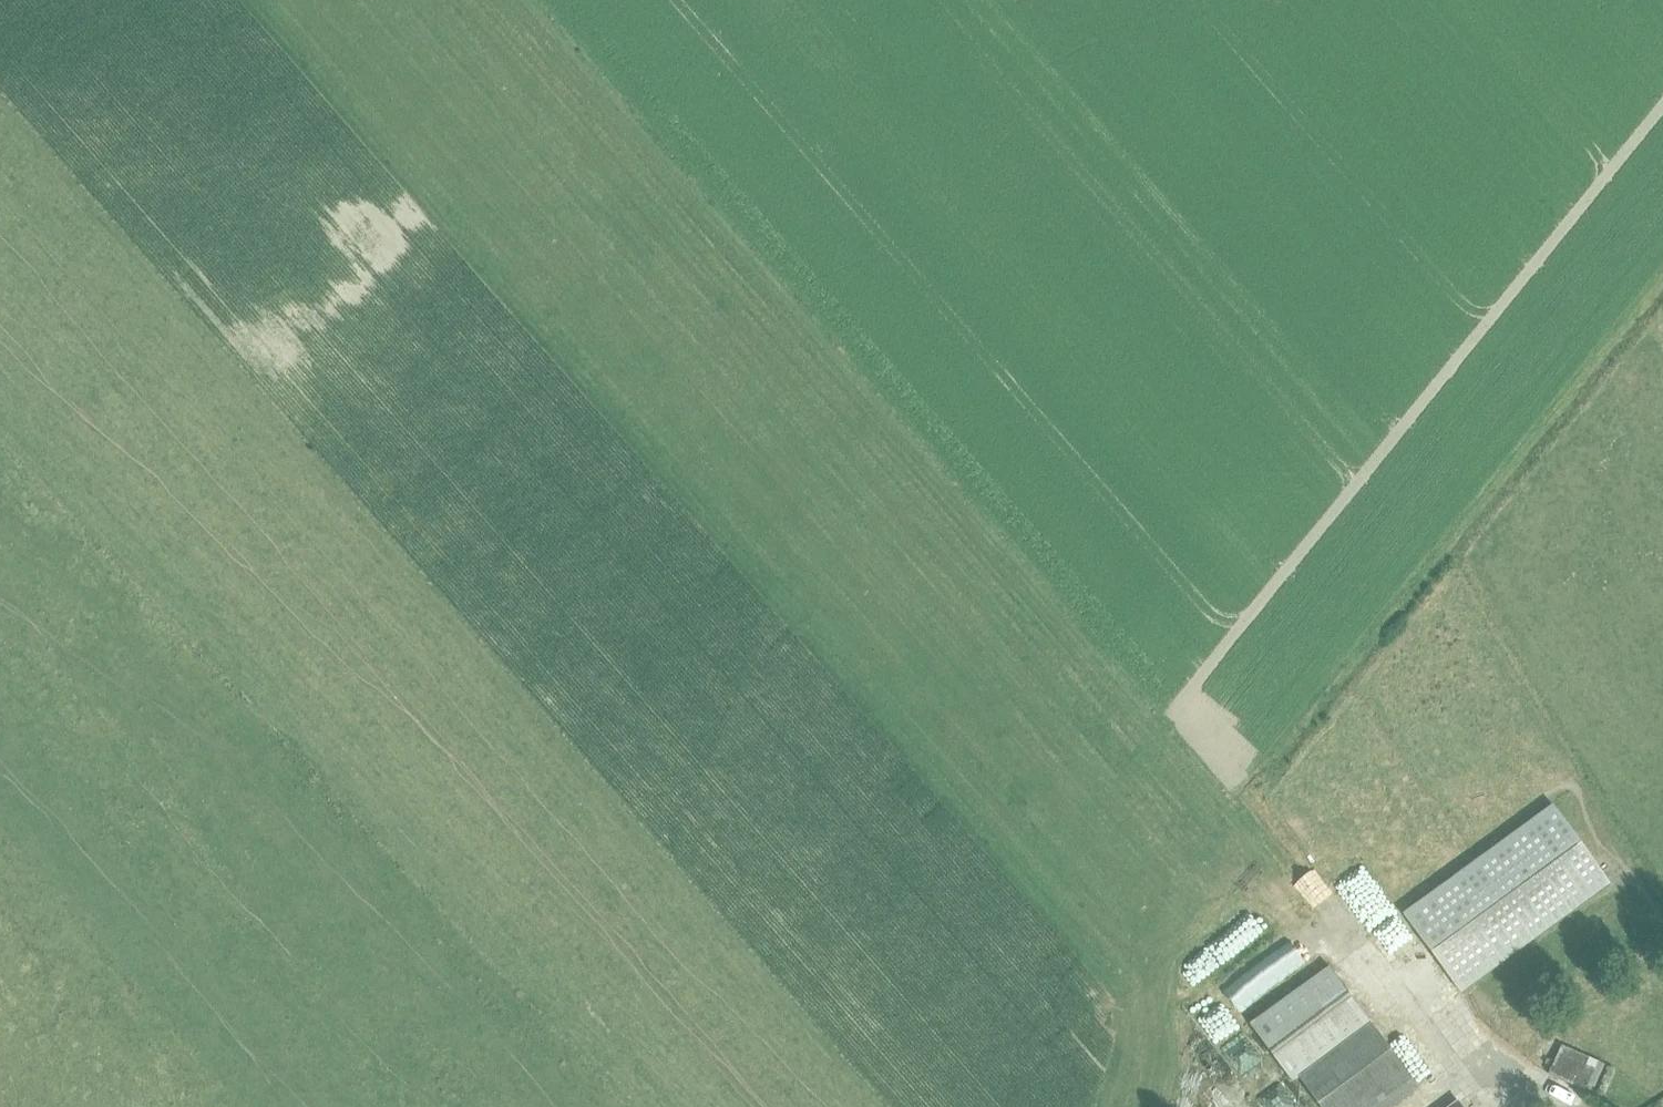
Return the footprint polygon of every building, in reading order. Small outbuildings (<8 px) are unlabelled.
[(1404,915),(1462,994),(1611,885),(1554,806),(1404,915)] [(1381,920),(1400,905),(1369,862),(1349,876),(1381,920)] [(1322,1106),(1375,1106),(1412,1080),(1331,969),(1252,1027),(1291,1080),(1292,1080),(1301,1078),(1322,1106)] [(1393,1029),(1423,1081),(1458,1061),(1428,1010),(1393,1029)] [(1561,1047),(1550,1075),(1594,1093),(1607,1059),(1583,1049),(1581,1055),(1561,1047)]
